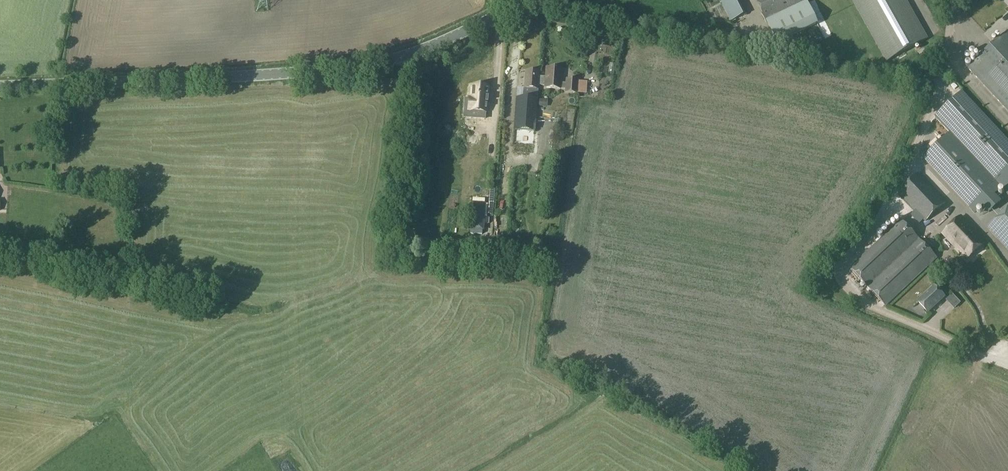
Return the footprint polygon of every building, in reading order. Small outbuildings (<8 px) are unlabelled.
[(732,24),(746,18),(738,0),(720,0),(732,24)] [(807,0),(757,0),(777,42),(818,23),(807,0)] [(906,0),(853,0),(887,61),(928,38),(906,0)] [(926,30),(931,27),(924,15),(927,13),(923,6),(915,11),(926,30)] [(1007,110),(1007,33),(969,68),(1007,110)] [(739,37),(724,34),(722,44),(737,46),(739,37)] [(613,76),(616,64),(610,63),(607,75),(613,76)] [(540,78),(540,86),(544,86),(544,88),(560,89),(565,89),(565,93),(576,93),(577,80),(566,80),(566,84),(561,83),(562,69),(546,68),(545,78),(540,78)] [(540,86),(540,78),(538,78),(539,72),(525,71),(524,88),(523,88),(522,98),(516,97),(512,152),(533,153),(538,153),(539,131),(535,130),(537,99),(538,90),(537,90),(538,86),(540,86)] [(464,103),(463,116),(493,116),(497,75),(476,75),(474,104),(464,103)] [(1007,194),(1007,140),(962,92),(935,116),(1007,194)] [(1002,189),(949,132),(922,157),(975,214),(983,206),(989,213),(1001,202),(995,195),(1002,189)] [(898,192),(926,222),(946,203),(918,173),(898,192)] [(488,224),(488,218),(483,218),(484,204),(471,203),(469,229),(470,229),(470,234),(482,234),(482,230),(483,230),(483,223),(488,224)] [(987,228),(1007,250),(1007,208),(987,228)] [(967,259),(985,243),(961,217),(943,234),(967,259)] [(901,220),(850,268),(885,307),(937,258),(901,220)] [(920,303),(929,313),(945,297),(935,287),(920,303)] [(950,303),(956,297),(953,294),(947,300),(950,303)]
